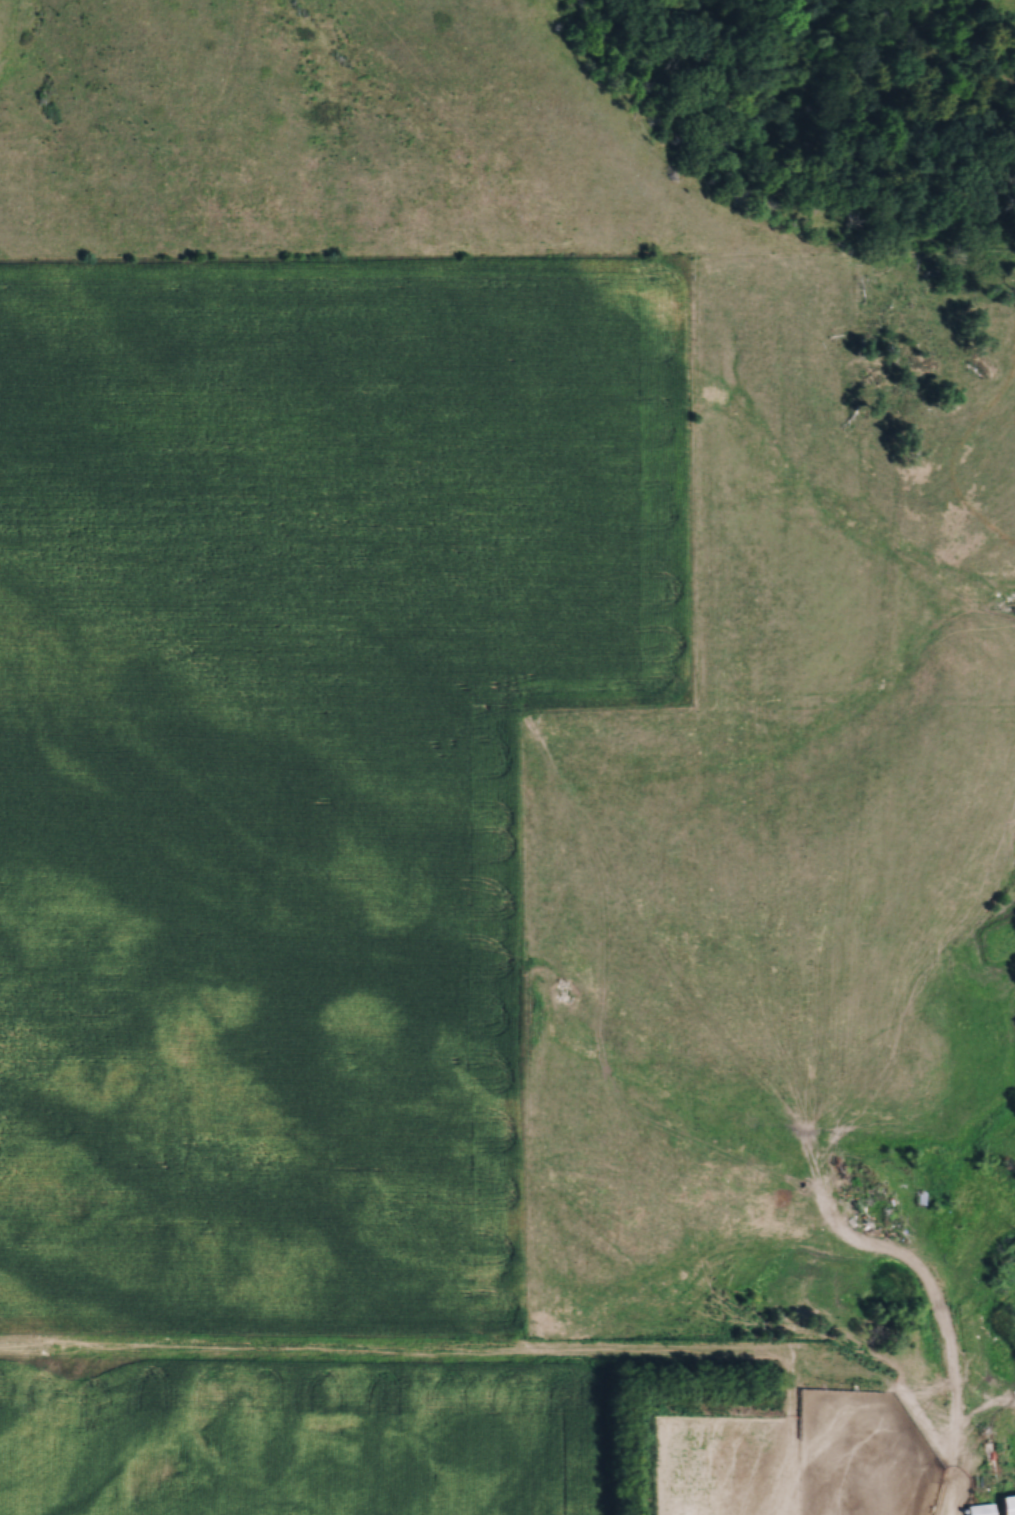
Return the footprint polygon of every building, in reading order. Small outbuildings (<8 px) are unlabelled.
[(677,1211),(690,1215),(693,1206),(679,1202),(677,1211)] [(997,1494),(998,1514),(1014,1514),(1014,1493),(997,1494)] [(989,1503),(964,1505),(965,1514),(990,1514),(989,1503)]
